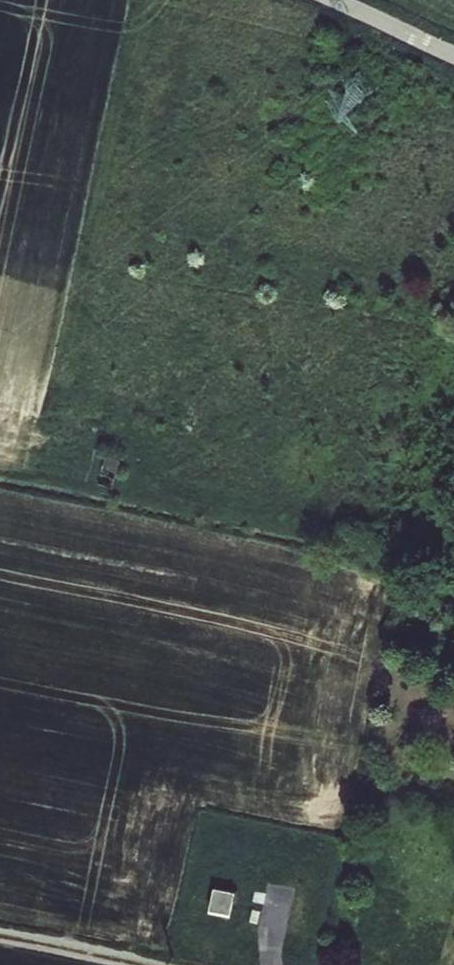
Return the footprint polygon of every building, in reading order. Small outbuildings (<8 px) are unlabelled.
[(237,890),(217,886),(212,911),(232,915),(237,890)]
